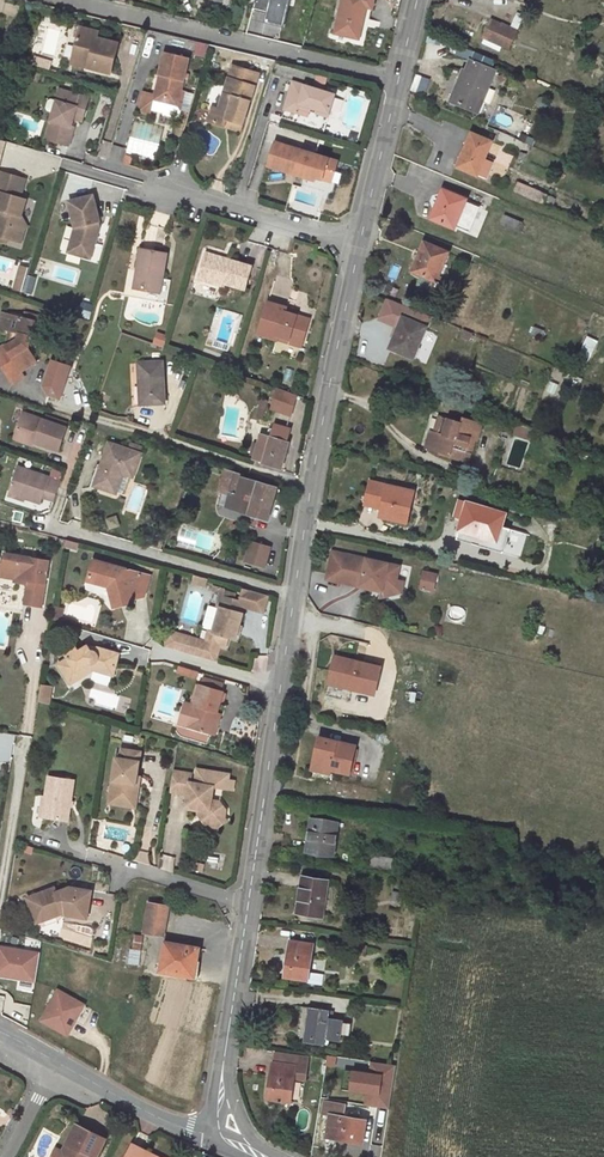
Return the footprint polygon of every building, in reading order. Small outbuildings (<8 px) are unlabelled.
[(359,39),(364,17),(369,19),(374,0),(343,0),(335,34),(359,39)] [(517,31),(491,20),(483,37),(509,49),(517,31)] [(119,44),(97,38),(99,33),(80,28),(71,63),(111,73),(119,44)] [(188,63),(189,59),(164,53),(158,76),(159,77),(161,77),(159,86),(157,85),(155,95),(142,92),(137,113),(150,116),(151,112),(163,114),(163,115),(175,118),(180,95),(183,83),(184,78),(188,63)] [(453,102),(478,113),(495,71),(470,61),(466,70),(453,102)] [(189,79),(193,64),(188,63),(184,78),(189,79)] [(317,76),(277,63),(273,76),(292,81),(284,109),(296,113),(298,108),(309,111),(328,117),(335,95),(327,92),(331,79),(317,75),(317,76)] [(258,74),(232,66),(219,110),(212,108),(208,121),(240,131),(258,74)] [(449,101),(453,102),(466,70),(463,68),(449,101)] [(82,109),(85,97),(60,90),(57,101),(48,98),(45,100),(43,107),(45,110),(53,113),(46,140),(69,146),(74,128),(71,127),(73,119),(77,108),(82,109)] [(82,121),(89,98),(85,97),(82,109),(77,108),(73,119),(82,121)] [(309,111),(298,108),(296,113),(308,117),(309,111)] [(163,128),(134,120),(125,154),(154,162),(163,128)] [(466,155),(460,168),(487,179),(495,160),(485,156),(493,138),(482,134),(481,137),(472,134),(463,154),(466,155)] [(69,146),(46,140),(44,143),(67,150),(69,146)] [(274,143),(267,165),(287,171),(293,173),(304,176),(306,173),(331,181),(337,161),(274,143)] [(460,168),(466,155),(463,154),(460,153),(455,166),(460,168)] [(133,158),(125,155),(124,159),(123,162),(124,163),(127,165),(130,166),(133,158)] [(0,171),(0,192),(1,193),(0,194),(0,241),(6,243),(8,238),(21,243),(25,230),(22,225),(19,224),(26,200),(21,199),(27,180),(0,171)] [(541,192),(518,182),(514,192),(537,201),(541,192)] [(466,200),(443,190),(439,200),(442,201),(434,220),(454,229),(455,226),(469,232),(479,207),(466,201),(466,200)] [(442,201),(439,200),(431,219),(434,220),(442,201)] [(519,221),(504,215),(501,224),(516,230),(519,221)] [(89,255),(82,229),(58,235),(65,261),(62,272),(68,274),(64,287),(80,292),(87,269),(84,262),(89,260),(87,256),(89,255)] [(424,242),(420,253),(423,254),(416,273),(436,281),(448,252),(424,242)] [(166,253),(141,249),(134,289),(159,293),(162,279),(166,253)] [(228,260),(205,253),(204,256),(227,263),(228,260)] [(420,253),(412,272),(416,273),(423,254),(420,253)] [(227,263),(204,256),(197,279),(224,287),(226,284),(245,290),(252,267),(228,260),(227,263)] [(21,267),(14,288),(22,290),(29,269),(21,267)] [(64,287),(68,274),(62,272),(58,285),(64,287)] [(165,304),(169,280),(162,279),(159,293),(158,303),(165,304)] [(397,351),(413,358),(431,317),(388,299),(381,317),(398,324),(399,321),(401,321),(394,338),(401,341),(397,351)] [(285,312),(278,310),(279,306),(268,302),(258,334),(277,340),(278,336),(302,344),(309,319),(285,312)] [(10,315),(2,313),(0,319),(0,329),(6,330),(10,315)] [(46,319),(24,313),(23,318),(45,324),(46,319)] [(23,318),(10,315),(6,330),(12,332),(9,343),(0,348),(0,363),(12,383),(24,376),(21,371),(37,362),(28,347),(30,336),(41,339),(45,324),(23,318)] [(302,344),(278,336),(277,340),(301,347),(302,344)] [(397,351),(401,341),(394,338),(390,348),(397,351)] [(162,362),(138,363),(140,404),(165,403),(162,362)] [(267,401),(261,399),(258,412),(264,413),(267,401)] [(43,420),(23,413),(15,435),(35,443),(59,451),(66,428),(43,420)] [(67,423),(45,415),(43,420),(66,428),(67,423)] [(437,433),(442,417),(438,416),(433,432),(437,433)] [(477,440),(482,424),(462,418),(460,423),(442,417),(437,433),(433,432),(428,449),(451,456),(452,452),(470,458),(475,440),(477,440)] [(518,424),(514,433),(530,439),(534,429),(518,424)] [(281,469),(289,442),(287,442),(290,429),(274,425),(270,437),(268,446),(258,443),(252,461),(281,469)] [(428,449),(433,432),(430,431),(424,448),(428,449)] [(270,437),(260,434),(258,443),(268,446),(270,437)] [(35,443),(15,435),(13,440),(33,447),(35,443)] [(132,477),(140,453),(109,443),(94,486),(116,493),(122,474),(132,477)] [(142,447),(130,443),(128,449),(140,453),(142,447)] [(468,463),(470,458),(452,452),(451,456),(451,458),(468,463)] [(205,465),(196,462),(192,474),(201,477),(205,465)] [(49,478),(17,467),(8,493),(26,498),(41,504),(43,498),(53,501),(60,481),(49,478)] [(276,488),(242,478),(242,476),(227,471),(220,491),(230,494),(238,496),(234,510),(267,520),(276,488)] [(414,492),(370,481),(366,497),(379,500),(382,505),(381,509),(381,511),(408,517),(414,492)] [(26,498),(8,493),(7,497),(24,502),(26,498)] [(234,510),(238,496),(230,494),(226,507),(234,510)] [(379,500),(366,497),(365,505),(381,509),(382,505),(379,500)] [(505,515),(468,503),(467,505),(463,516),(459,530),(505,545),(510,530),(501,527),(505,515)] [(463,516),(467,505),(461,504),(458,514),(463,516)] [(406,523),(408,517),(381,511),(379,517),(406,523)] [(163,541),(150,537),(148,545),(160,549),(163,541)] [(78,550),(79,543),(66,539),(64,547),(78,550)] [(269,548),(251,543),(245,561),(264,567),(269,548)] [(344,554),(333,552),(327,575),(339,577),(344,554)] [(49,561),(32,559),(31,564),(21,563),(22,557),(5,554),(3,563),(0,563),(0,576),(16,579),(17,574),(29,577),(24,604),(41,607),(49,561)] [(399,567),(344,554),(339,577),(362,583),(365,586),(381,590),(395,586),(396,580),(399,567)] [(133,571),(129,572),(128,570),(96,561),(90,581),(110,587),(116,608),(123,606),(122,602),(128,601),(129,605),(137,603),(136,600),(146,597),(152,576),(133,571)] [(424,573),(421,587),(433,590),(436,575),(424,573)] [(198,586),(201,577),(195,575),(193,584),(198,586)] [(209,579),(201,577),(198,586),(207,588),(209,579)] [(395,586),(381,590),(380,597),(400,592),(403,582),(396,580),(395,586)] [(226,588),(213,585),(211,589),(220,592),(225,593),(226,590),(226,588)] [(268,596),(243,588),(239,601),(235,599),(224,596),(225,593),(220,592),(215,606),(218,607),(211,632),(207,631),(204,641),(169,631),(165,646),(216,661),(220,646),(225,648),(229,638),(235,639),(244,607),(264,612),(268,596)] [(237,593),(226,590),(225,593),(224,596),(235,599),(237,593)] [(65,609),(56,607),(54,617),(61,618),(65,609)] [(54,650),(56,637),(49,636),(47,648),(54,650)] [(96,653),(90,651),(88,647),(79,652),(75,646),(64,652),(68,659),(59,664),(71,683),(93,670),(113,676),(119,654),(97,648),(96,653)] [(380,668),(334,657),(329,679),(352,685),(351,689),(375,694),(380,668)] [(198,672),(179,666),(177,673),(188,677),(189,676),(196,678),(198,672)] [(223,683),(205,678),(202,686),(220,691),(223,683)] [(328,684),(351,689),(352,685),(329,679),(328,684)] [(41,685),(38,702),(49,705),(54,689),(41,685)] [(202,686),(200,685),(199,686),(187,727),(211,734),(217,714),(223,692),(220,691),(202,686)] [(178,724),(187,727),(199,686),(197,686),(192,704),(185,703),(178,724)] [(214,735),(220,715),(217,714),(211,734),(214,735)] [(349,774),(356,746),(353,745),(319,737),(313,765),(331,770),(349,774)] [(139,762),(140,752),(122,749),(121,759),(117,758),(110,795),(136,799),(140,777),(137,777),(139,762)] [(313,765),(311,772),(329,777),(331,770),(313,765)] [(194,785),(190,784),(191,776),(173,773),(170,793),(187,797),(186,803),(186,804),(190,809),(202,811),(202,817),(207,824),(216,826),(223,821),(225,811),(219,804),(210,802),(213,789),(232,792),(233,784),(227,783),(229,777),(197,771),(194,785)] [(73,782),(48,779),(45,799),(42,819),(56,822),(61,822),(67,823),(70,803),(73,782)] [(136,799),(110,795),(109,803),(135,807),(136,799)] [(202,817),(202,811),(190,809),(186,804),(183,807),(186,811),(198,813),(197,818),(204,828),(217,830),(225,823),(223,821),(216,826),(207,824),(202,817)] [(333,856),(338,823),(311,819),(306,852),(333,856)] [(398,859),(371,856),(370,866),(397,869),(398,859)] [(57,869),(44,873),(46,879),(59,874),(57,869)] [(328,881),(303,877),(297,913),(322,917),(328,881)] [(91,891),(70,887),(63,890),(56,892),(54,888),(27,898),(36,923),(60,914),(87,918),(91,891)] [(391,900),(413,904),(415,896),(392,892),(391,900)] [(168,907),(149,903),(144,933),(164,936),(168,907)] [(143,935),(133,934),(132,949),(141,950),(143,935)] [(308,980),(309,972),(313,945),(290,941),(285,977),(308,980)] [(199,948),(165,942),(160,971),(194,977),(199,948)] [(0,946),(0,978),(34,984),(40,952),(0,946)] [(139,965),(141,950),(132,949),(130,949),(127,964),(139,965)] [(324,974),(309,972),(308,980),(307,983),(322,985),(324,974)] [(86,1004),(56,988),(38,1021),(67,1037),(86,1004)] [(306,1043),(324,1046),(325,1040),(340,1042),(341,1035),(342,1022),(343,1020),(328,1018),(329,1010),(311,1008),(306,1043)] [(351,1023),(342,1022),(341,1035),(349,1036),(351,1023)] [(291,1103),(294,1078),(305,1080),(308,1059),(278,1054),(277,1064),(273,1063),(267,1099),(291,1103)] [(326,1093),(324,1101),(345,1105),(347,1096),(326,1093)] [(330,1115),(326,1138),(362,1143),(366,1120),(343,1117),(345,1105),(324,1101),(322,1114),(330,1115)] [(66,1108),(59,1104),(57,1110),(63,1113),(66,1108)] [(76,1124),(62,1153),(67,1156),(96,1156),(106,1139),(76,1124)] [(133,1145),(126,1156),(148,1156),(149,1155),(150,1153),(133,1145)]
